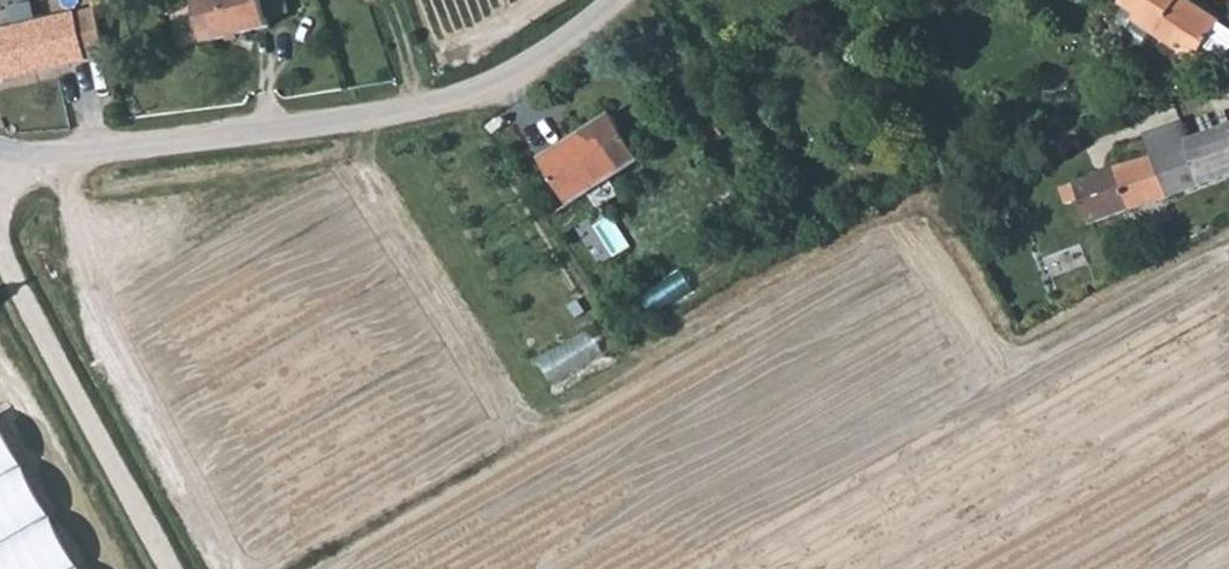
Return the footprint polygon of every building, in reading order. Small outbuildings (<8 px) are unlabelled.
[(209,44),(272,32),(266,0),(200,0),(209,44)] [(1177,38),(1169,49),(1188,62),(1201,43),(1220,56),(1228,42),(1228,21),(1226,19),(1223,12),(1218,7),(1215,6),(1206,0),(1136,0),(1143,5),(1138,13),(1177,38)] [(91,61),(83,17),(0,32),(0,77),(91,61)] [(570,124),(573,130),(540,147),(563,188),(583,177),(591,191),(611,179),(603,166),(636,148),(612,102),(570,124)] [(1165,197),(1170,195),(1228,176),(1228,128),(1215,133),(1207,111),(1142,135),(1150,158),(1165,197)] [(537,142),(540,147),(573,130),(570,124),(537,142)] [(1055,148),(1071,144),(1066,128),(1050,133),(1055,148)] [(1092,221),(1165,197),(1150,158),(1145,158),(1121,160),(1097,167),(1074,178),(1092,221)] [(0,425),(0,568),(80,568),(0,425)]
